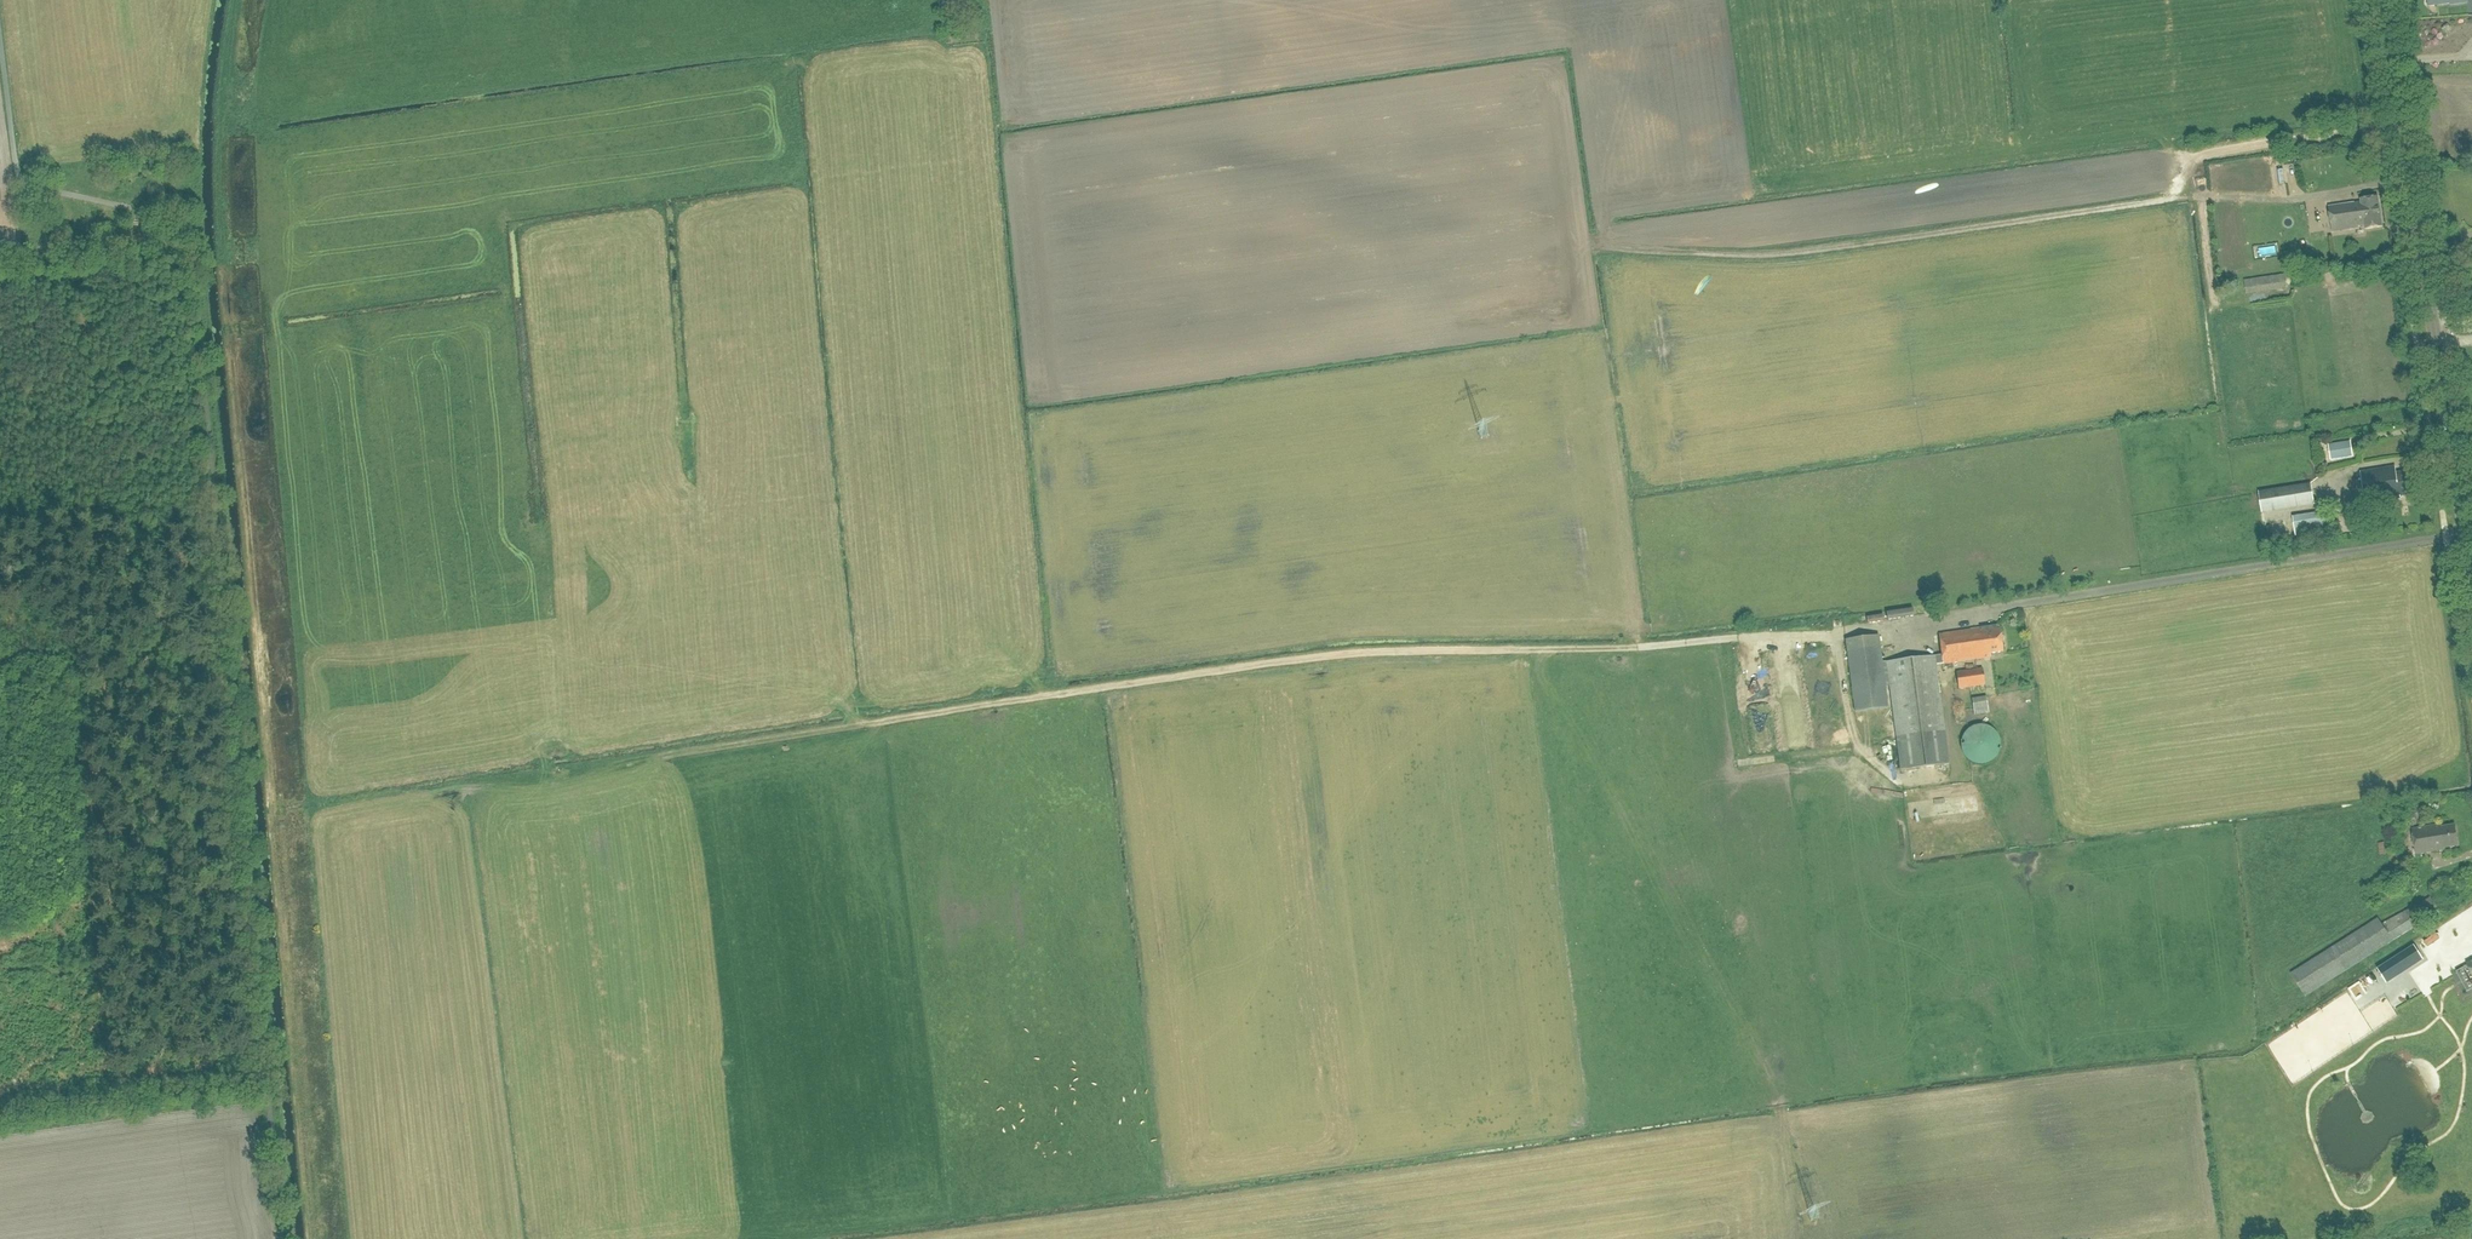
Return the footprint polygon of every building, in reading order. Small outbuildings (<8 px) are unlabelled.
[(2382,227),(2377,197),(2361,200),(2362,204),(2355,205),(2354,203),(2328,207),(2332,232),(2358,228),(2358,233),(2366,232),(2366,229),(2382,227)] [(2247,295),(2287,289),(2285,275),(2244,281),(2247,295)] [(2329,446),(2329,448),(2331,461),(2353,457),(2350,442),(2329,446)] [(2361,473),(2365,504),(2401,498),(2400,496),(2422,493),(2418,470),(2396,474),(2395,468),(2361,473)] [(2311,484),(2259,492),(2262,513),(2315,504),(2311,484)] [(2275,528),(2330,521),(2329,514),(2274,522),(2275,528)] [(1889,618),(1915,617),(1915,609),(1888,610),(1889,618)] [(1949,763),(1936,666),(1944,664),(1991,657),(1991,654),(2003,652),(2000,629),(1996,630),(1996,626),(1938,634),(1941,655),(1882,663),(1878,635),(1845,639),(1855,712),(1888,708),(1885,686),(1890,685),(1901,769),(1949,763)] [(1830,678),(1829,667),(1822,668),(1822,678),(1830,678)] [(1959,689),(1985,686),(1983,668),(1956,672),(1959,689)] [(1761,705),(1761,694),(1752,694),(1752,705),(1761,705)] [(1972,699),(1974,715),(1989,713),(1986,696),(1972,699)] [(1999,753),(2000,748),(2000,741),(1996,732),(1989,727),(1982,725),(1974,726),(1968,730),(1963,735),(1961,741),(1961,747),(1964,756),(1970,762),(1978,765),(1986,764),(1993,760),(1999,753)] [(2441,827),(2441,825),(2412,830),(2416,855),(2445,850),(2445,849),(2458,846),(2455,825),(2441,827)] [(2454,893),(2460,900),(2466,896),(2459,888),(2454,893)] [(2305,996),(2413,928),(2416,934),(2426,928),(2421,921),(2439,910),(2432,898),(2382,925),(2378,919),(2291,974),(2305,996)] [(2428,933),(2434,943),(2471,919),(2471,907),(2471,906),(2428,933)] [(2376,972),(2384,984),(2392,979),(2390,976),(2414,960),(2416,963),(2420,960),(2412,948),(2376,972)] [(2430,1182),(2434,1163),(2420,1160),(2416,1179),(2430,1182)]
